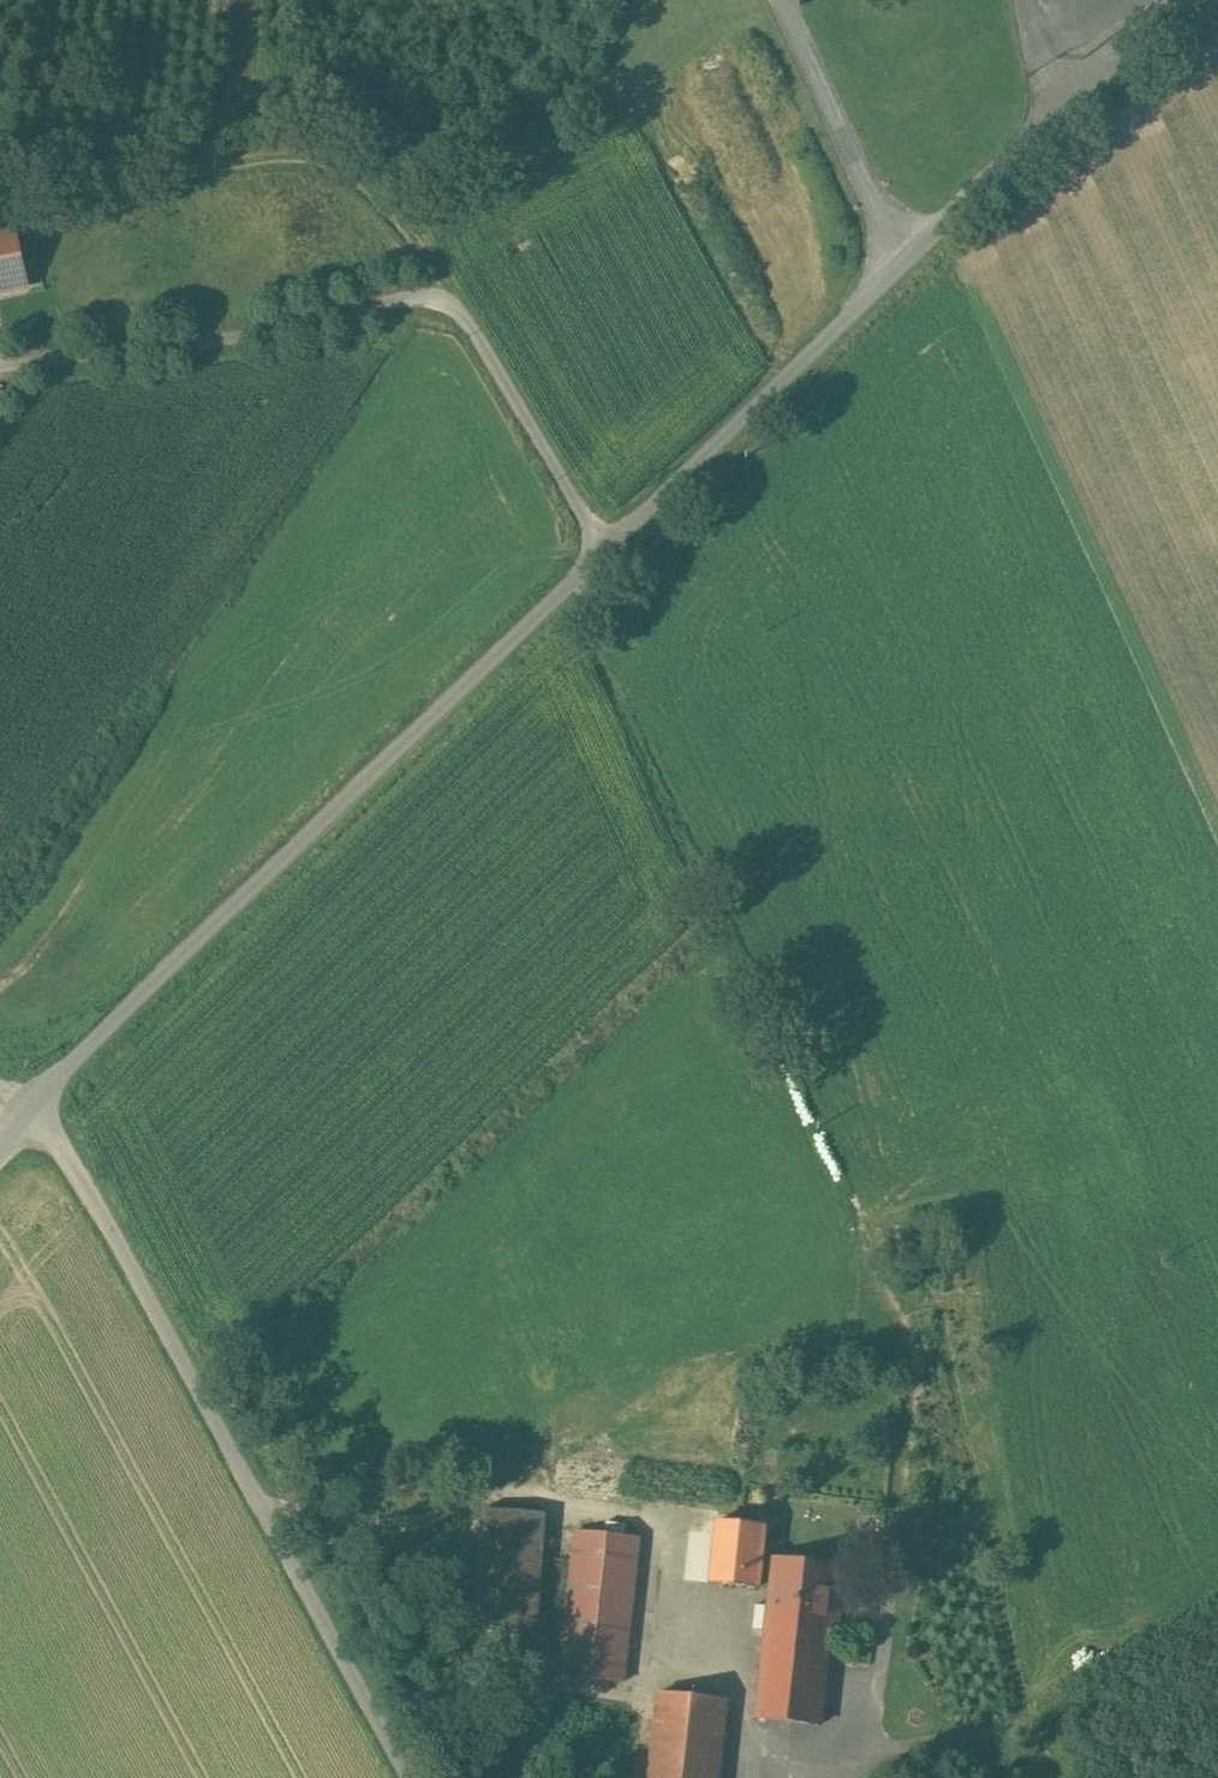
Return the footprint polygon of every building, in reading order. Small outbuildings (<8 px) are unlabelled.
[(0,233),(0,292),(26,287),(14,230),(0,233)] [(607,610),(598,600),(589,609),(598,618),(607,610)] [(928,1246),(914,1244),(913,1258),(927,1259),(928,1246)] [(725,1523),(763,1526),(766,1498),(740,1495),(728,1494),(727,1512),(725,1523)] [(544,1513),(482,1507),(474,1628),(535,1635),(544,1513)] [(769,1588),(771,1559),(759,1557),(763,1526),(725,1523),(715,1521),(714,1529),(709,1582),(748,1586),(769,1588)] [(709,1582),(714,1529),(688,1526),(681,1579),(709,1582)] [(638,1537),(577,1530),(563,1674),(623,1681),(638,1537)] [(762,1654),(825,1660),(829,1619),(838,1620),(842,1587),(834,1587),(836,1565),(771,1559),(769,1588),(764,1629),(762,1654)] [(764,1629),(769,1588),(748,1586),(745,1627),(764,1629)] [(825,1660),(762,1654),(756,1715),(820,1724),(821,1715),(861,1718),(865,1665),(825,1660)] [(654,1696),(644,1777),(717,1777),(726,1703),(654,1696)]
